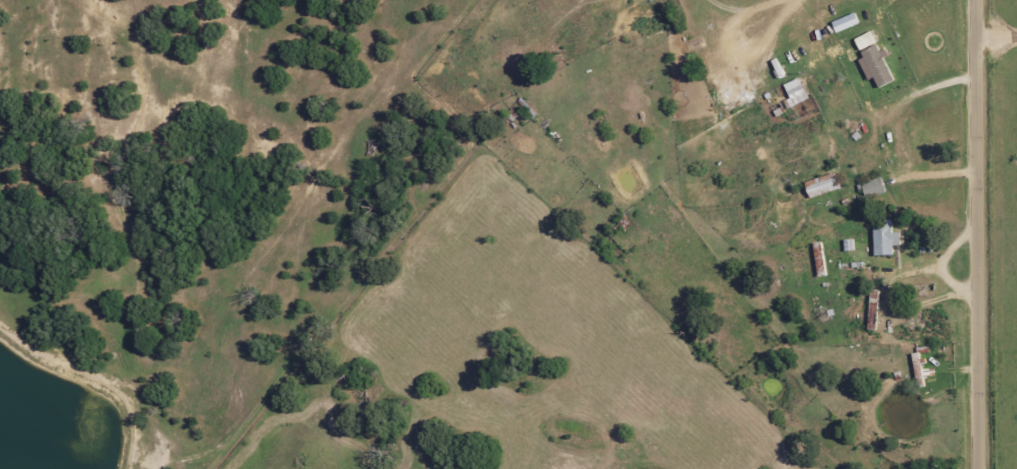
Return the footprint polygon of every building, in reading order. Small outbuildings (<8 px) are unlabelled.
[(894,81),(883,60),(889,57),(885,50),(879,53),(875,45),(876,44),(871,32),(854,40),(863,60),(858,62),(867,82),(873,79),(877,89),(894,81)] [(784,101),(787,109),(808,101),(800,79),(784,85),(789,100),(784,101)] [(804,184),(810,200),(840,190),(834,173),(804,184)] [(857,184),(858,193),(864,192),(865,200),(886,196),(883,179),(857,184)] [(872,223),(873,257),(893,257),(892,247),(899,246),(899,233),(892,233),(891,223),(872,223)] [(844,253),(854,252),(853,240),(843,241),(844,253)] [(877,331),(878,292),(870,291),(868,331),(877,331)]
